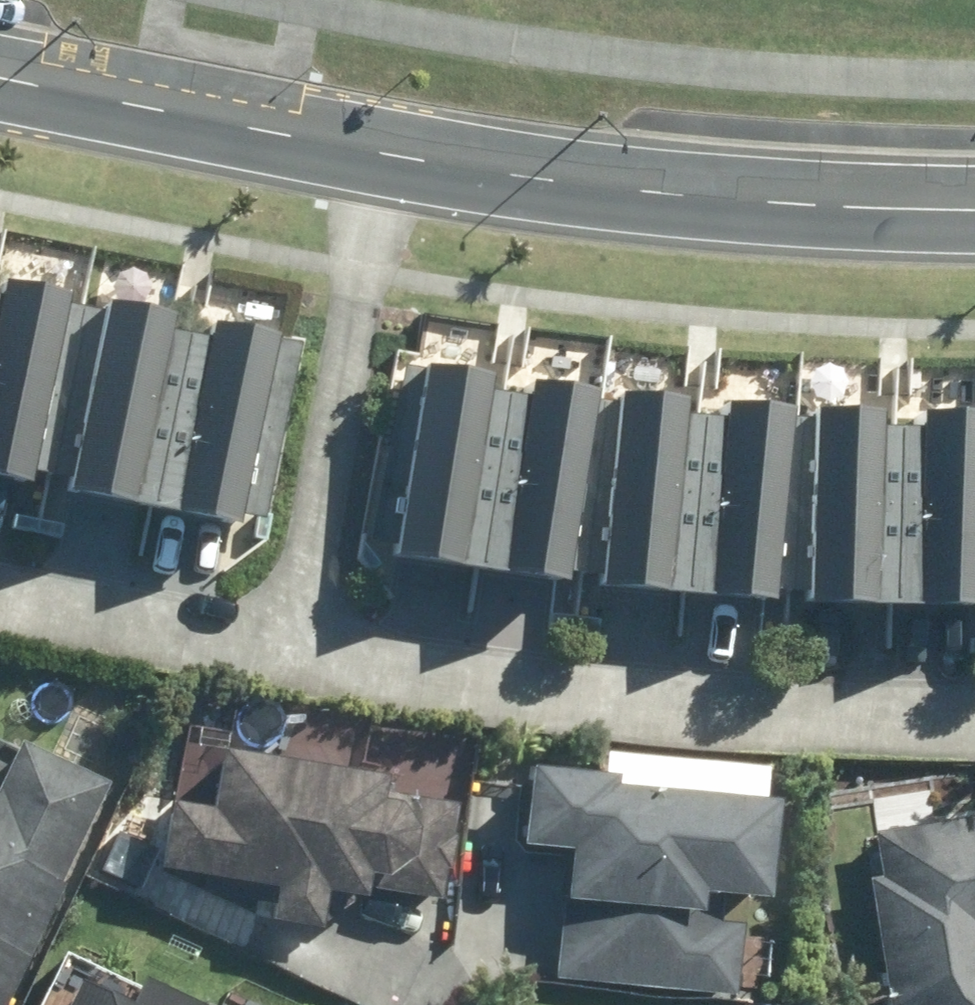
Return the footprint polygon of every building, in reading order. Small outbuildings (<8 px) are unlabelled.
[(7,283),(0,322),(0,491),(32,496),(67,293),(7,283)] [(172,313),(108,301),(70,500),(134,512),(172,313)] [(279,334),(216,322),(178,518),(241,530),(279,334)] [(518,379),(418,370),(399,562),(499,572),(518,379)] [(593,392),(526,386),(507,573),(573,580),(593,392)] [(712,405),(617,397),(601,591),(697,599),(712,405)] [(793,406),(725,401),(713,602),(781,606),(793,406)] [(878,428),(879,412),(816,408),(805,608),(899,613),(909,429),(878,428)] [(923,413),(917,608),(974,610),(974,415),(923,413)] [(116,789),(17,744),(4,772),(0,770),(0,1004),(19,1004),(116,789)] [(600,776),(530,769),(522,851),(564,855),(552,977),(737,995),(746,899),(773,901),(782,804),(765,802),(769,766),(602,750),(600,776)] [(167,807),(159,872),(273,885),(269,924),(321,930),(325,898),(371,903),(373,891),(452,900),(463,804),(385,795),(388,774),(220,755),(214,812),(167,807)] [(885,873),(869,875),(888,1004),(966,1004),(974,1004),(974,818),(879,832),(885,873)] [(61,943),(31,1004),(190,1004),(61,943)]
